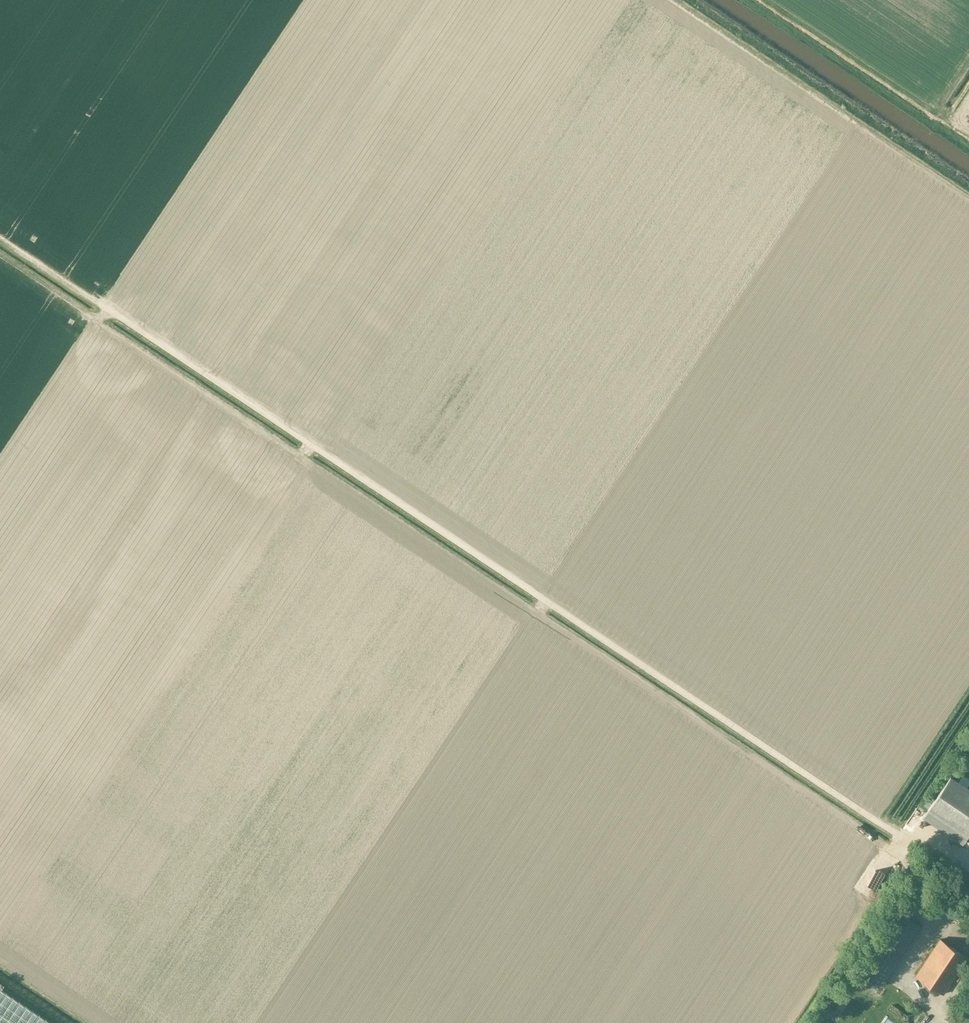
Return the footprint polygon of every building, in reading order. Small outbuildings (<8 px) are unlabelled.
[(967,837),(968,835),(968,790),(966,788),(968,783),(968,780),(962,776),(958,782),(950,777),(923,817),(963,844),(967,837)] [(943,994),(967,958),(940,940),(915,976),(943,994)] [(0,988),(0,1022),(52,1022),(0,988)]
